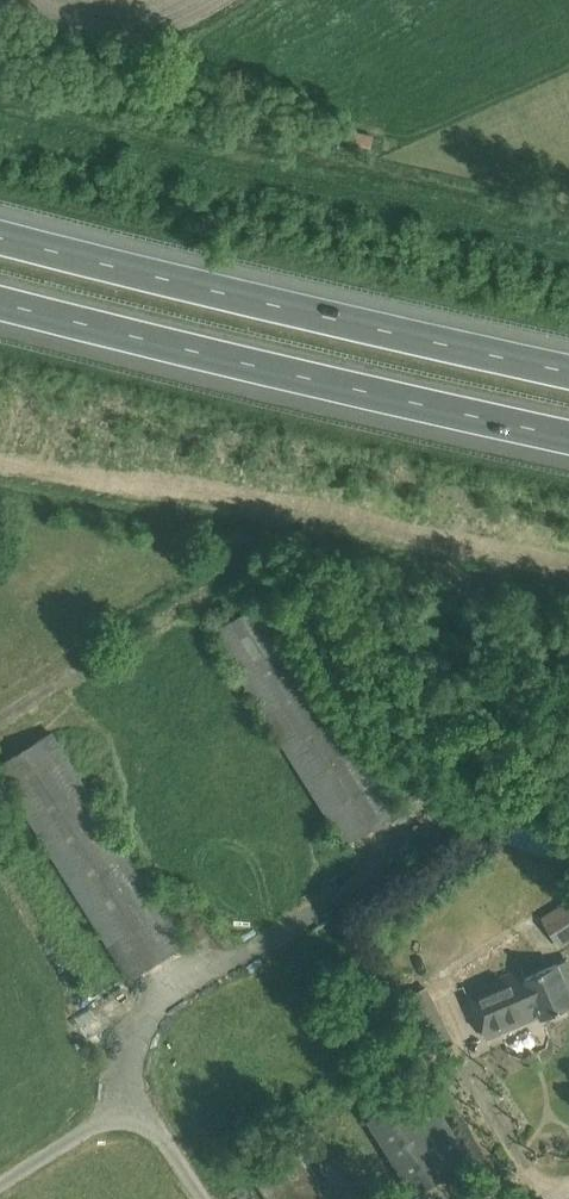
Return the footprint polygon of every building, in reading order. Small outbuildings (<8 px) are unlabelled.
[(214,631),(345,842),(399,808),(268,597),(214,631)] [(130,977),(184,943),(52,732),(0,765),(0,769),(130,977)] [(560,946),(568,940),(568,902),(543,918),(560,946)] [(486,1037),(540,1013),(542,1017),(568,1005),(568,989),(557,963),(526,977),(522,968),(467,993),(486,1037)] [(442,1022),(420,1032),(431,1053),(452,1043),(442,1022)] [(368,1120),(413,1193),(470,1158),(425,1084),(368,1120)]
